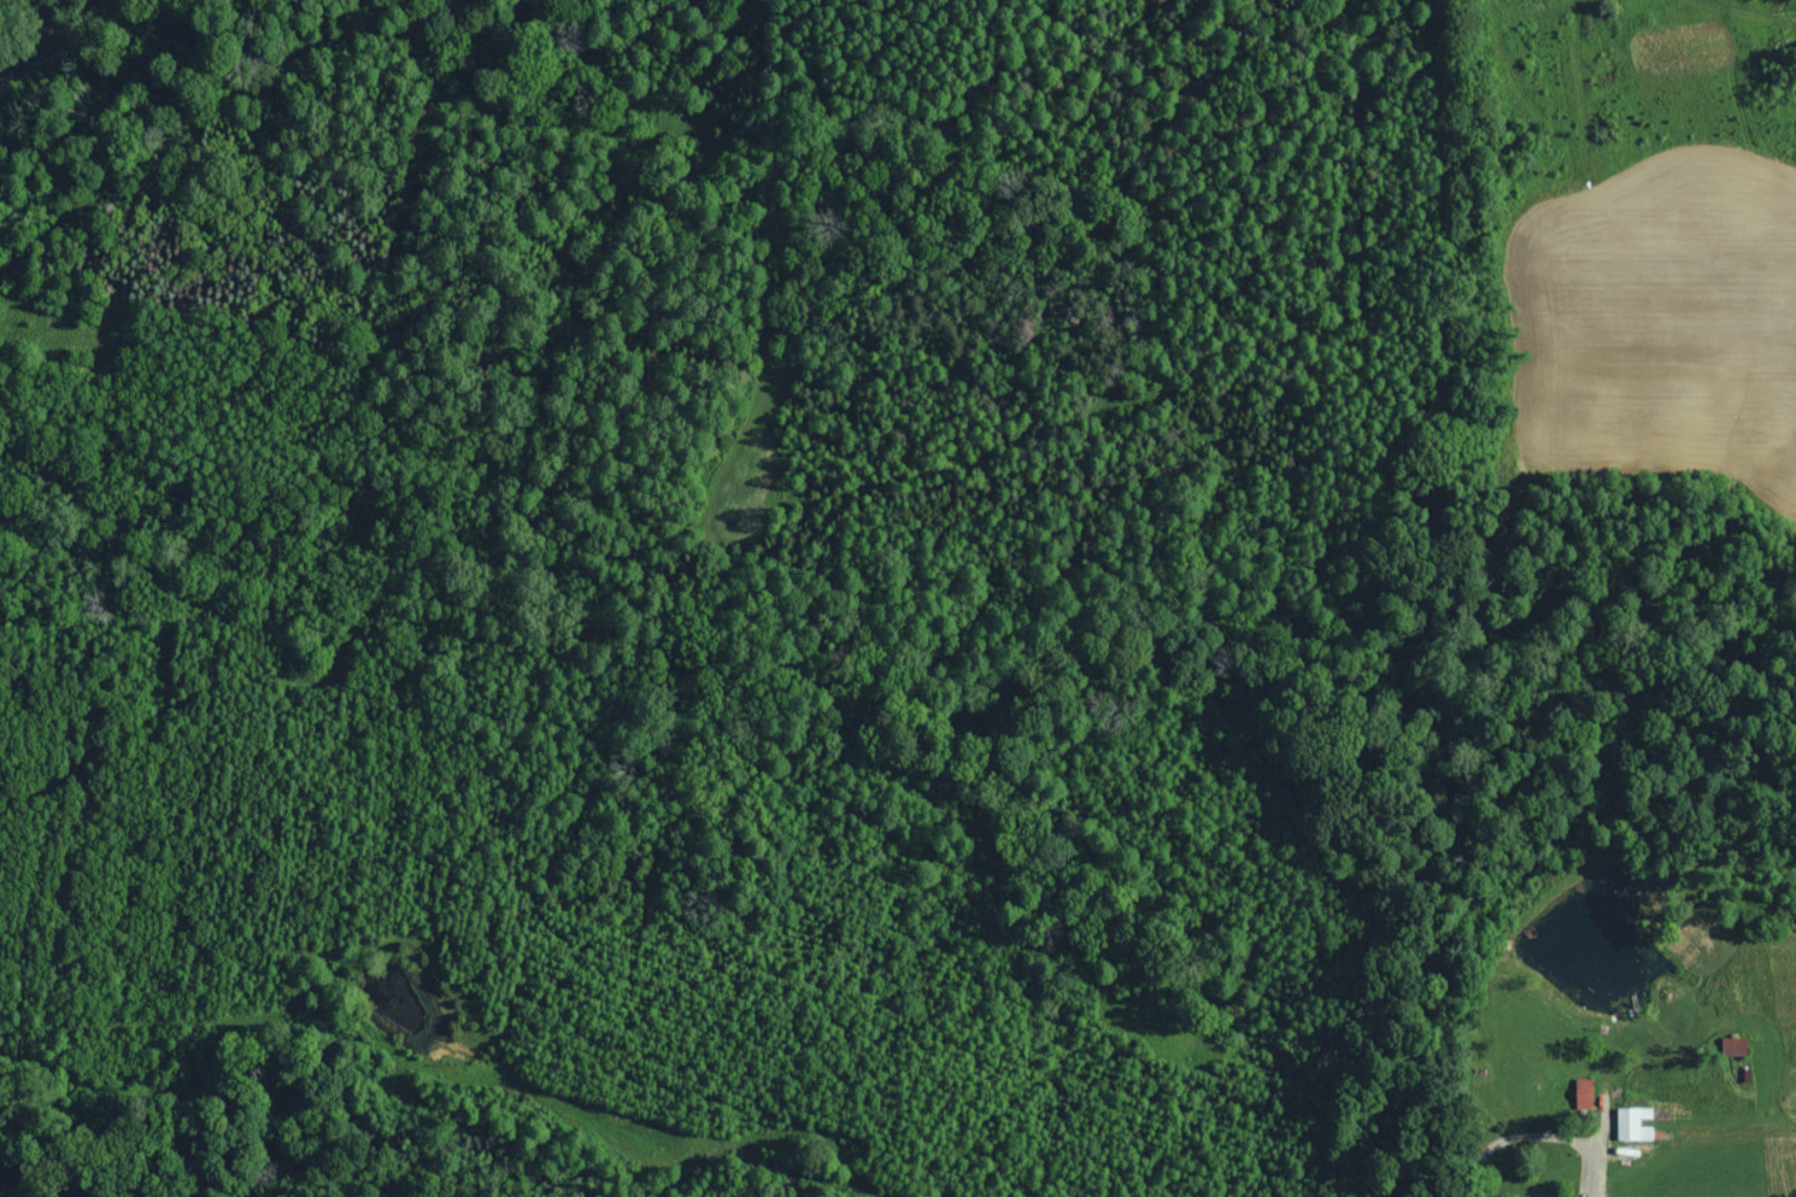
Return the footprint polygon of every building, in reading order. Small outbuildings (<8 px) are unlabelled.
[(1752,1057),(1751,1039),(1726,1039),(1727,1057),(1752,1057)] [(1580,1110),(1598,1109),(1597,1081),(1580,1081),(1580,1110)] [(1655,1109),(1621,1110),(1622,1141),(1657,1140),(1656,1126),(1644,1126),(1644,1120),(1655,1120),(1655,1109)]
